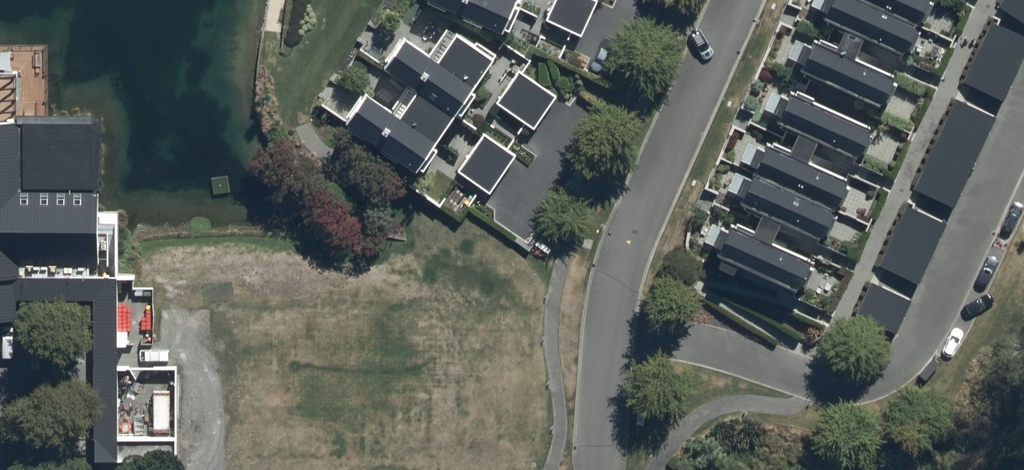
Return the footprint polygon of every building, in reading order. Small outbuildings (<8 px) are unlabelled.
[(428,5),(498,38),(516,0),(430,0),(428,5)] [(546,22),(579,37),(594,5),(584,0),(557,0),(546,22)] [(843,25),(834,47),(815,38),(812,45),(804,41),(802,47),(791,41),(785,54),(795,59),(794,61),(801,64),(799,70),(885,107),(897,81),(850,61),(862,34),(905,54),(931,0),(810,0),(807,6),(823,13),(822,14),(843,25)] [(998,7),(1023,25),(1023,0),(1003,0),(998,7)] [(961,84),(1002,103),(1023,55),(1023,41),(989,25),(961,84)] [(363,99),(342,130),(414,177),(490,62),(445,33),(427,60),(399,42),(376,77),(410,99),(396,120),(363,99)] [(13,323),(13,299),(99,299),(99,458),(114,458),(114,214),(101,214),(101,116),(20,116),(20,72),(0,72),(0,323),(13,323)] [(520,74),(498,105),(534,131),(556,100),(520,74)] [(796,90),(794,94),(791,92),(789,96),(772,88),(762,109),(779,117),(776,122),(797,132),(789,149),(772,142),(770,145),(766,144),(764,148),(747,140),(739,156),(750,161),(748,163),(757,167),(753,177),(735,169),(727,187),(743,195),(741,201),(762,211),(753,231),(737,224),(736,228),(730,225),(728,229),(710,221),(702,237),(713,242),(712,244),(719,247),(716,254),(722,256),(717,266),(732,273),(737,263),(800,291),(813,261),(770,242),(780,220),(821,238),(848,178),(807,160),(816,139),(858,157),(871,129),(809,101),(811,97),(796,90)] [(954,102),(912,189),(952,209),(995,122),(954,102)] [(483,138),(459,173),(490,194),(514,159),(483,138)] [(906,209),(878,266),(918,286),(946,228),(906,209)] [(872,286),(856,315),(898,338),(914,308),(872,286)]
